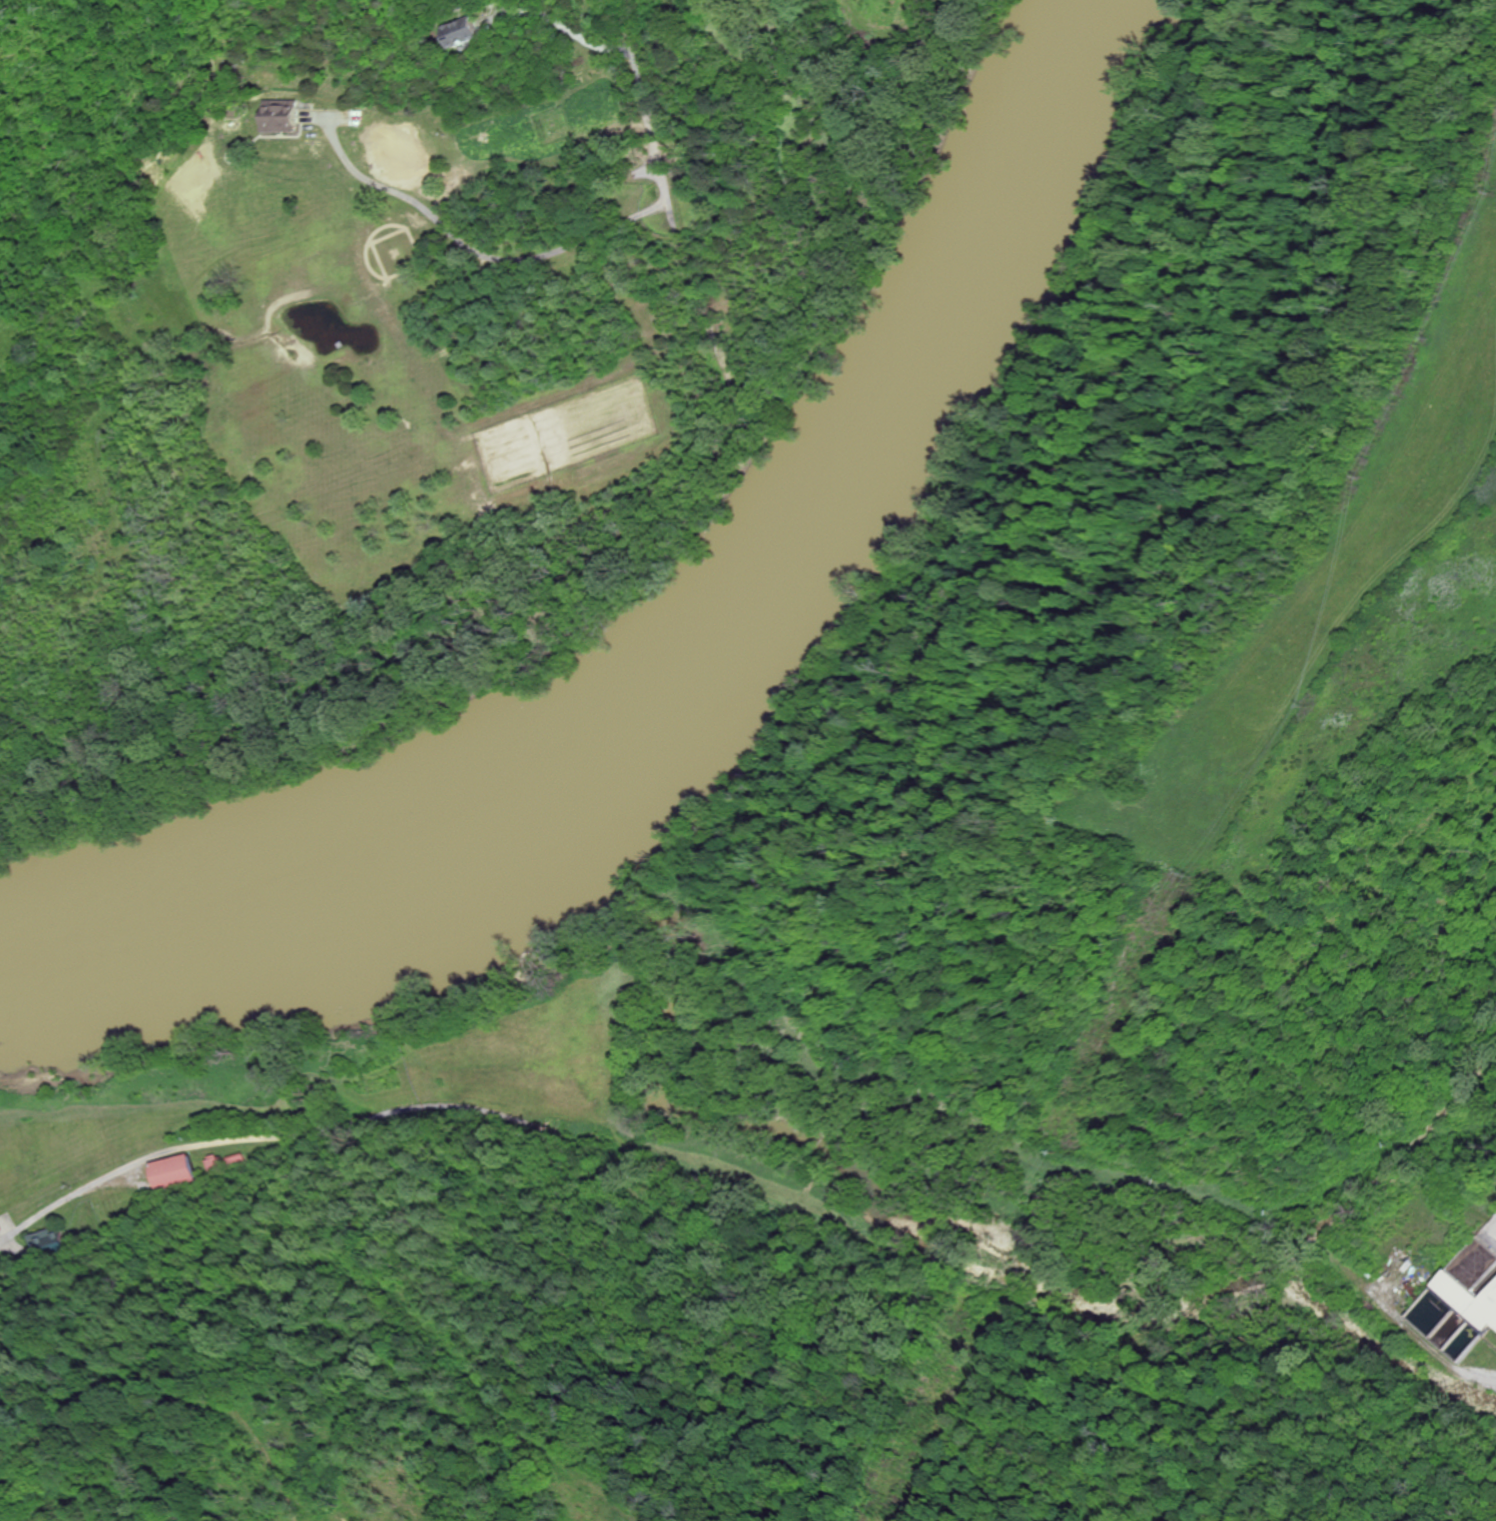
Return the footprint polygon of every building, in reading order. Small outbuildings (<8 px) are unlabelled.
[(480,39),(474,41),(459,47),(451,50),(444,34),(441,35),(438,29),(442,28),(441,26),(470,15),(471,17),(478,33),(480,39)] [(263,133),(262,99),(301,98),(302,111),(308,116),(304,124),(304,132),(263,133)] [(464,220),(454,201),(459,198),(469,218),(464,220)] [(156,1163),(161,1188),(203,1178),(197,1153),(156,1163)]
